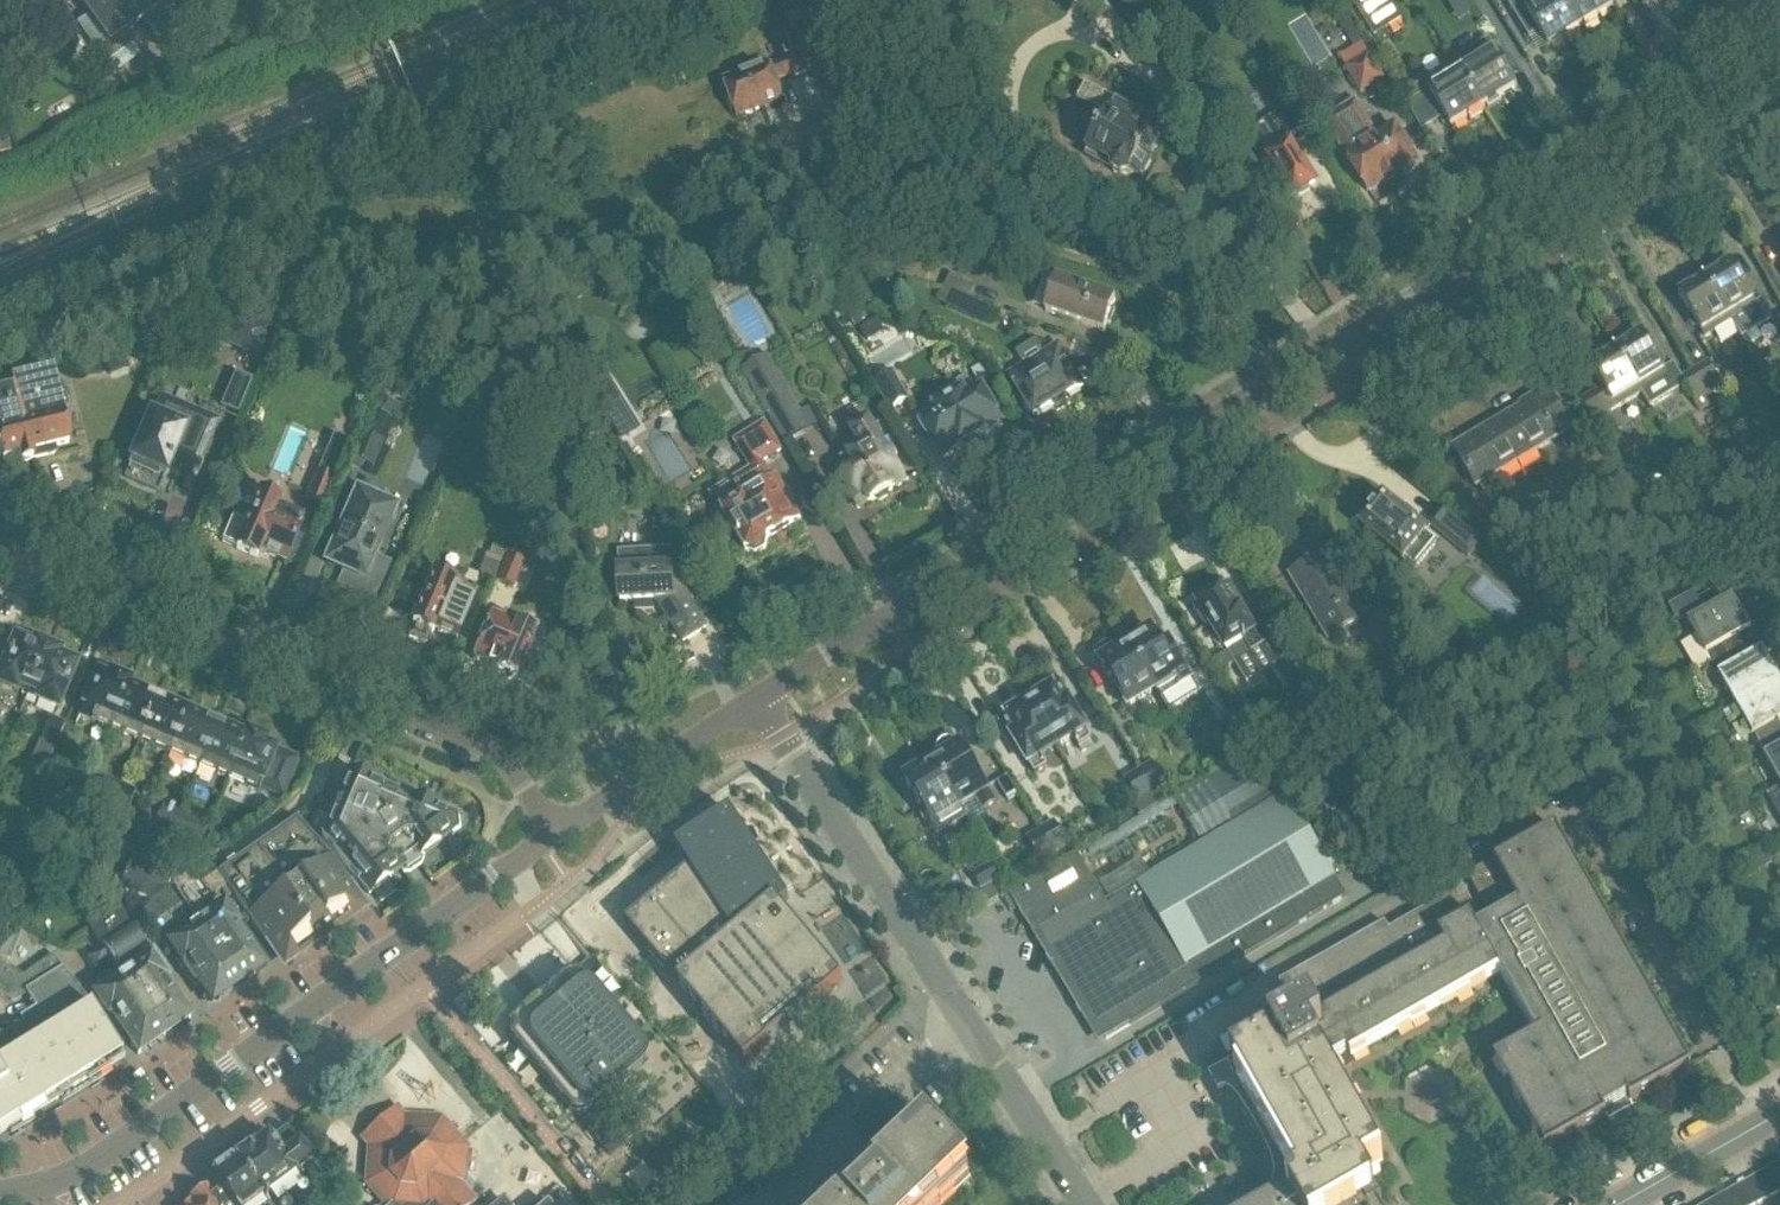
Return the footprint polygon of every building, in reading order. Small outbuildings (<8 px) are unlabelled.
[(27,0),(0,0),(0,8),(3,13),(27,0)] [(39,10),(34,0),(27,0),(3,13),(10,26),(39,10)] [(91,15),(112,0),(80,0),(91,15)] [(110,42),(98,51),(106,62),(133,43),(125,32),(156,9),(149,0),(112,0),(91,15),(110,42)] [(770,63),(725,80),(740,118),(782,102),(774,83),(790,77),(791,79),(811,72),(805,56),(836,45),(819,0),(778,0),(790,31),(775,37),(784,61),(771,66),(770,63)] [(1402,19),(1390,0),(1352,0),(1374,37),(1402,19)] [(1549,48),(1582,28),(1565,0),(1542,0),(1525,10),(1549,48)] [(1610,0),(1565,0),(1582,28),(1615,8),(1610,0)] [(1488,40),(1455,59),(1456,61),(1463,71),(1486,107),(1518,88),(1495,52),(1488,40)] [(1386,80),(1370,53),(1345,68),(1362,96),(1386,80)] [(1436,77),(1416,89),(1435,119),(1443,114),(1452,128),(1486,107),(1463,71),(1456,61),(1434,74),(1436,77)] [(1122,178),(1130,176),(1131,174),(1142,180),(1161,145),(1133,130),(1141,116),(1086,85),(1078,100),(1106,116),(1094,137),(1087,150),(1111,164),(1111,165),(1113,174),(1122,178)] [(1323,121),(1344,157),(1345,156),(1369,194),(1399,175),(1401,179),(1419,168),(1394,126),(1379,136),(1357,100),(1323,121)] [(1281,153),(1268,161),(1291,199),(1296,195),(1301,197),(1311,191),(1311,187),(1316,184),(1309,172),(1313,169),(1301,151),(1297,153),(1294,147),(1305,140),(1286,109),(1263,123),(1281,153)] [(1720,269),(1718,266),(1703,275),(1737,332),(1754,322),(1748,312),(1757,306),(1731,263),(1720,269)] [(943,285),(970,298),(975,286),(948,274),(943,285)] [(1680,294),(1706,337),(1715,332),(1721,342),(1737,332),(1703,275),(1689,284),(1691,287),(1680,294)] [(1116,300),(1056,280),(1045,312),(1105,333),(1116,300)] [(272,330),(233,313),(220,344),(259,360),(272,330)] [(1628,337),(1615,345),(1643,393),(1652,406),(1686,386),(1682,380),(1673,365),(1664,371),(1641,334),(1630,340),(1628,337)] [(1604,388),(1581,402),(1599,432),(1613,423),(1608,414),(1642,394),(1643,393),(1615,345),(1598,355),(1600,359),(1590,365),(1604,388)] [(1032,417),(1081,387),(1057,347),(1007,377),(1032,417)] [(768,355),(741,371),(785,445),(820,424),(810,407),(802,412),(768,355)] [(1709,363),(1696,371),(1715,401),(1728,393),(1709,363)] [(348,457),(351,459),(349,465),(362,471),(364,465),(375,469),(394,423),(395,424),(402,406),(392,402),(396,393),(391,392),(398,374),(384,368),(348,457)] [(61,419),(68,409),(65,395),(56,391),(51,370),(10,380),(14,395),(0,399),(0,460),(0,462),(19,457),(21,463),(55,454),(53,447),(67,444),(61,419)] [(1696,371),(1682,380),(1686,386),(1701,410),(1715,401),(1696,371)] [(910,400),(893,372),(873,385),(890,412),(910,400)] [(605,377),(587,389),(604,416),(621,443),(639,432),(622,404),(605,377)] [(940,394),(945,402),(917,419),(941,458),(955,450),(959,455),(977,444),(974,438),(998,422),(986,402),(977,398),(966,378),(940,394)] [(1521,403),(1523,406),(1453,448),(1476,487),(1569,430),(1544,389),(1521,403)] [(143,432),(131,461),(124,476),(159,491),(173,457),(197,468),(217,422),(161,399),(154,416),(150,414),(149,417),(145,416),(138,430),(143,432)] [(838,461),(847,476),(840,480),(857,507),(867,501),(869,505),(878,499),(882,502),(888,498),(890,493),(896,489),(890,478),(900,472),(895,464),(898,460),(894,453),(888,453),(880,439),(884,435),(879,427),(875,428),(871,421),(866,423),(862,420),(855,424),(855,429),(851,431),(861,447),(847,455),(838,461)] [(728,534),(734,531),(747,552),(756,555),(766,549),(768,539),(801,519),(777,479),(775,480),(765,464),(783,451),(764,422),(733,442),(750,469),(736,477),(734,487),(743,500),(722,512),(723,514),(717,517),(715,523),(722,535),(728,534)] [(305,517),(317,523),(335,480),(333,479),(338,466),(323,459),(304,504),(309,507),(305,517)] [(327,563),(364,579),(365,576),(381,583),(389,564),(373,558),(394,510),(357,494),(327,563)] [(1427,533),(1428,532),(1384,496),(1360,525),(1404,561),(1405,560),(1416,569),(1438,542),(1427,533)] [(285,563),(299,530),(311,535),(317,523),(305,517),(302,523),(276,512),(279,506),(261,498),(248,528),(231,521),(221,545),(256,560),(259,552),(285,563)] [(1444,508),(1430,526),(1467,556),(1481,538),(1444,508)] [(672,549),(618,552),(619,569),(621,604),(658,602),(684,644),(707,629),(682,589),(674,590),(673,566),(672,561),(672,549)] [(1288,575),(1327,640),(1363,619),(1380,645),(1391,638),(1406,630),(1386,597),(1372,606),(1360,613),(1324,553),(1288,575)] [(486,554),(479,574),(495,580),(502,560),(486,554)] [(506,554),(495,582),(513,590),(525,561),(506,554)] [(411,625),(413,626),(408,637),(425,644),(429,634),(432,635),(433,631),(455,640),(474,596),(455,588),(457,582),(452,579),(451,583),(433,575),(411,625)] [(1674,617),(1699,603),(1688,584),(1663,599),(1674,617)] [(1225,587),(1192,607),(1207,630),(1211,627),(1234,664),(1262,647),(1264,645),(1277,666),(1289,659),(1290,658),(1277,638),(1272,640),(1257,616),(1247,622),(1225,587)] [(1748,627),(1732,600),(1691,624),(1714,665),(1778,628),(1770,614),(1748,627)] [(502,684),(504,685),(505,686),(508,686),(510,686),(513,684),(514,681),(516,681),(517,679),(523,682),(530,667),(523,664),(535,635),(534,636),(538,627),(521,619),(517,628),(492,616),(477,648),(479,648),(474,659),(489,667),(498,672),(498,674),(499,675),(499,678),(500,680),(500,681),(501,683),(502,684)] [(1778,628),(1714,665),(1737,705),(1779,681),(1764,654),(1779,645),(1779,632),(1778,628)] [(1129,646),(1156,690),(1170,712),(1201,693),(1189,673),(1187,675),(1170,646),(1163,649),(1153,632),(1129,646)] [(15,640),(0,675),(0,686),(26,698),(48,649),(35,643),(33,648),(15,640)] [(1098,658),(1098,660),(1098,661),(1099,663),(1127,708),(1156,690),(1129,646),(1119,651),(1118,650),(1117,648),(1115,647),(1114,646),(1112,646),(1110,645),(1108,646),(1106,646),(1104,647),(1103,648),(1101,649),(1100,650),(1099,652),(1098,654),(1098,656),(1098,658)] [(59,653),(48,649),(26,698),(56,710),(75,665),(57,657),(59,653)] [(1289,659),(1277,666),(1289,685),(1291,688),(1303,680),(1290,658),(1289,659)] [(109,680),(99,676),(81,717),(110,730),(127,689),(130,683),(111,675),(109,680)] [(1737,705),(1723,713),(1730,727),(1745,719),(1760,746),(1779,735),(1779,683),(1779,681),(1737,705)] [(1026,698),(1057,747),(1071,738),(1078,749),(1091,741),(1057,686),(1048,692),(1045,686),(1026,698)] [(140,743),(158,702),(127,689),(110,730),(140,743)] [(1007,709),(1010,714),(1001,720),(1035,774),(1047,767),(1041,757),(1057,747),(1026,698),(1007,709)] [(170,755),(187,714),(158,702),(140,743),(170,755)] [(1251,736),(1238,712),(1222,721),(1236,745),(1251,736)] [(198,768),(215,726),(187,714),(170,755),(198,768)] [(44,773),(65,724),(50,717),(29,766),(44,773)] [(217,776),(228,780),(245,739),(215,726),(198,768),(217,776)] [(228,780),(258,793),(260,790),(281,799),(298,761),(264,746),(267,741),(247,733),(245,739),(228,780)] [(1760,746),(1779,781),(1779,735),(1760,746)] [(938,760),(933,763),(965,815),(966,814),(972,823),(986,815),(983,811),(996,803),(962,745),(960,747),(956,743),(953,742),(950,741),(947,742),(943,743),(940,746),(938,749),(938,753),(938,756),(938,760)] [(1078,855),(1019,892),(1107,1041),(1348,897),(1310,834),(1258,751),(1177,801),(1204,846),(1106,904),(1078,855)] [(1153,762),(1138,772),(1152,794),(1167,785),(1153,762)] [(933,763),(905,780),(936,832),(965,815),(933,763)] [(75,767),(66,792),(81,798),(90,773),(75,767)] [(1138,772),(1124,780),(1138,802),(1152,794),(1138,772)] [(370,787),(371,785),(347,775),(335,803),(343,806),(339,816),(331,813),(320,839),(367,896),(389,881),(388,879),(400,870),(397,865),(412,854),(417,861),(440,845),(438,843),(449,836),(450,838),(458,832),(457,822),(448,818),(448,820),(436,815),(436,813),(411,802),(408,810),(390,802),(393,797),(370,787)] [(122,786),(105,778),(94,805),(110,812),(121,789),(122,786)] [(122,786),(121,789),(110,812),(125,818),(136,792),(122,786)] [(168,800),(153,793),(140,824),(168,836),(179,812),(180,813),(180,811),(166,805),(168,800)] [(180,813),(179,812),(168,836),(182,842),(192,820),(208,826),(210,823),(180,811),(180,813)] [(803,928),(785,908),(790,905),(731,814),(677,850),(690,871),(626,925),(746,1067),(770,1047),(765,1042),(816,999),(820,1005),(844,985),(799,931),(803,928)] [(208,826),(192,820),(182,842),(214,856),(217,848),(202,842),(208,826)] [(331,858),(295,820),(270,837),(329,923),(353,907),(354,902),(344,888),(349,885),(331,858)] [(1041,830),(1055,854),(1069,846),(1054,822),(1041,830)] [(1055,854),(1041,830),(1026,839),(1040,863),(1055,854)] [(1219,1091),(1226,1088),(1235,1094),(1248,1110),(1259,1128),(1267,1148),(1272,1168),(1274,1189),(1271,1193),(1269,1198),(1265,1202),(1259,1204),(1379,1204),(1383,1203),(1377,1191),(1376,1192),(1365,1172),(1383,1162),(1328,1066),(1334,1063),(1348,1054),(1352,1061),(1502,975),(1537,1037),(1495,1061),(1547,1152),(1608,1118),(1606,1113),(1618,1106),(1614,1099),(1625,1092),(1632,1104),(1693,1069),(1556,830),(1497,864),(1495,861),(1467,876),(1493,921),(1485,926),(1464,889),(1375,940),(1371,933),(1281,985),(1300,1019),(1270,1036),(1273,1040),(1233,1064),(1234,1066),(1214,1076),(1221,1089),(1219,1091)] [(329,923),(270,837),(246,854),(306,939),(329,923)] [(264,944),(270,940),(279,954),(284,955),(306,939),(246,854),(217,874),(236,902),(235,902),(264,944)] [(149,863),(133,856),(120,887),(135,894),(142,878),(149,863)] [(994,862),(972,875),(983,895),(988,903),(1010,890),(1005,882),(994,862)] [(196,927),(237,986),(238,985),(240,987),(263,970),(265,965),(262,960),(255,960),(249,951),(253,948),(241,931),(237,933),(234,928),(236,927),(223,908),(212,916),(201,900),(206,896),(190,872),(182,878),(149,863),(142,878),(176,893),(174,897),(196,927)] [(201,885),(210,898),(224,888),(215,875),(201,885)] [(142,878),(135,894),(152,901),(148,904),(147,909),(142,913),(182,966),(184,964),(191,974),(187,977),(199,994),(203,991),(208,997),(206,1001),(208,1004),(213,1004),(237,986),(196,927),(174,897),(176,893),(142,878)] [(8,962),(27,916),(0,904),(0,958),(8,962)] [(108,959),(122,979),(162,1038),(184,1022),(178,1013),(176,1014),(157,987),(168,979),(120,909),(89,930),(102,949),(108,959)] [(88,959),(94,969),(108,959),(102,949),(88,959)] [(23,1124),(124,1062),(90,1008),(72,980),(53,955),(24,977),(27,996),(36,1009),(20,1019),(23,1025),(0,1039),(0,1138),(23,1124)] [(3,965),(0,972),(0,995),(3,997),(14,971),(3,965)] [(24,977),(14,971),(3,997),(15,1004),(24,977)] [(507,1027),(506,1030),(506,1034),(507,1038),(509,1041),(534,1071),(568,1110),(570,1112),(574,1114),(577,1115),(581,1115),(585,1113),(588,1111),(639,1069),(641,1066),(643,1062),(644,1059),(643,1055),(642,1052),(640,1048),(636,1043),(600,1001),(582,980),(579,977),(576,975),(573,975),(569,975),(565,976),(562,978),(553,985),(521,1013),(511,1021),(509,1023),(507,1027)] [(95,997),(106,1014),(108,1013),(137,1055),(162,1038),(122,979),(95,997)] [(359,1139),(367,1149),(362,1187),(379,1204),(471,1204),(474,1203),(467,1195),(472,1190),(464,1180),(466,1149),(440,1118),(403,1117),(396,1108),(359,1139)] [(587,1128),(586,1130),(587,1131),(588,1132),(606,1154),(607,1155),(609,1156),(610,1156),(612,1156),(613,1155),(622,1148),(623,1146),(623,1145),(623,1144),(623,1142),(622,1141),(604,1119),(602,1118),(601,1117),(600,1117),(598,1118),(597,1118),(588,1126),(587,1127),(587,1128)] [(852,1204),(947,1204),(972,1182),(927,1134),(852,1204)] [(215,1184),(230,1204),(318,1204),(334,1183),(299,1143),(286,1153),(274,1136),(269,1139),(268,1137),(211,1178),(215,1184)] [(1779,1189),(1779,1162),(1769,1169),(1779,1189)] [(1769,1169),(1756,1176),(1769,1198),(1779,1192),(1779,1189),(1769,1169)] [(1769,1198),(1756,1176),(1744,1182),(1756,1204),(1769,1198)] [(1740,1204),(1756,1204),(1744,1182),(1732,1189),(1740,1204)] [(215,1184),(205,1190),(203,1190),(200,1189),(198,1189),(194,1191),(192,1194),(191,1197),(191,1199),(191,1200),(193,1204),(192,1204),(230,1204),(215,1184)] [(1724,1204),(1740,1204),(1732,1189),(1719,1196),(1724,1204)] [(1708,1204),(1724,1204),(1719,1196),(1707,1203),(1708,1204)]
